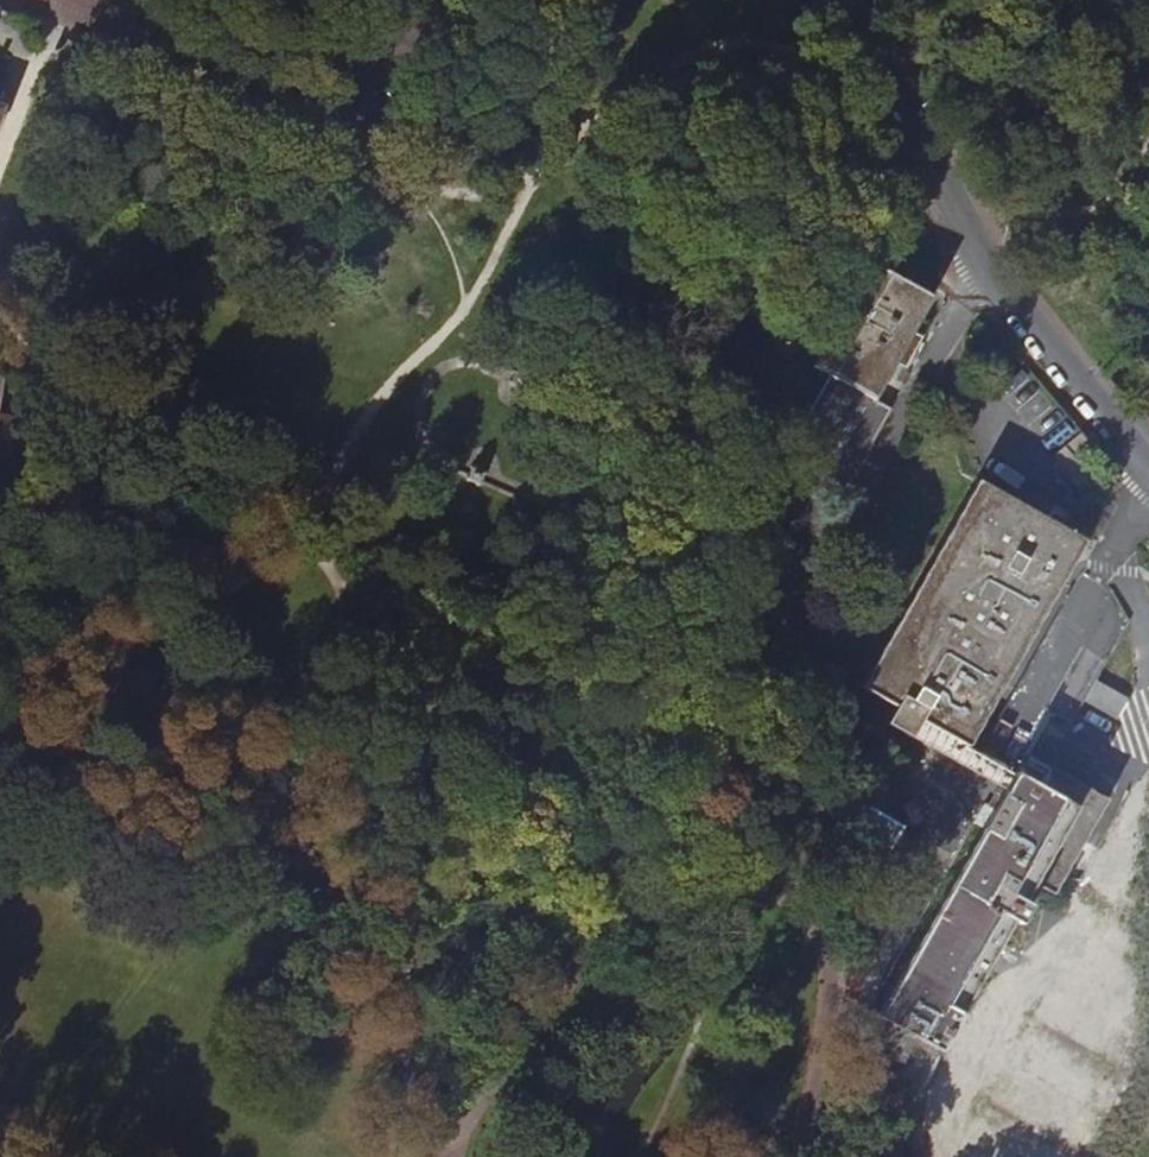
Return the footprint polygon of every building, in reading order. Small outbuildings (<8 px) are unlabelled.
[(123,2),(138,8),(141,0),(124,0),(123,2)] [(103,68),(108,58),(98,53),(93,64),(103,68)] [(828,376),(783,458),(846,492),(927,344),(913,336),(933,299),(870,263),(813,367),(828,376)] [(10,488),(17,443),(9,442),(12,422),(0,420),(0,486),(10,488)] [(1019,749),(888,1020),(951,1050),(1033,881),(1059,894),(1109,792),(1019,749)] [(882,863),(901,830),(855,802),(835,835),(882,863)]
